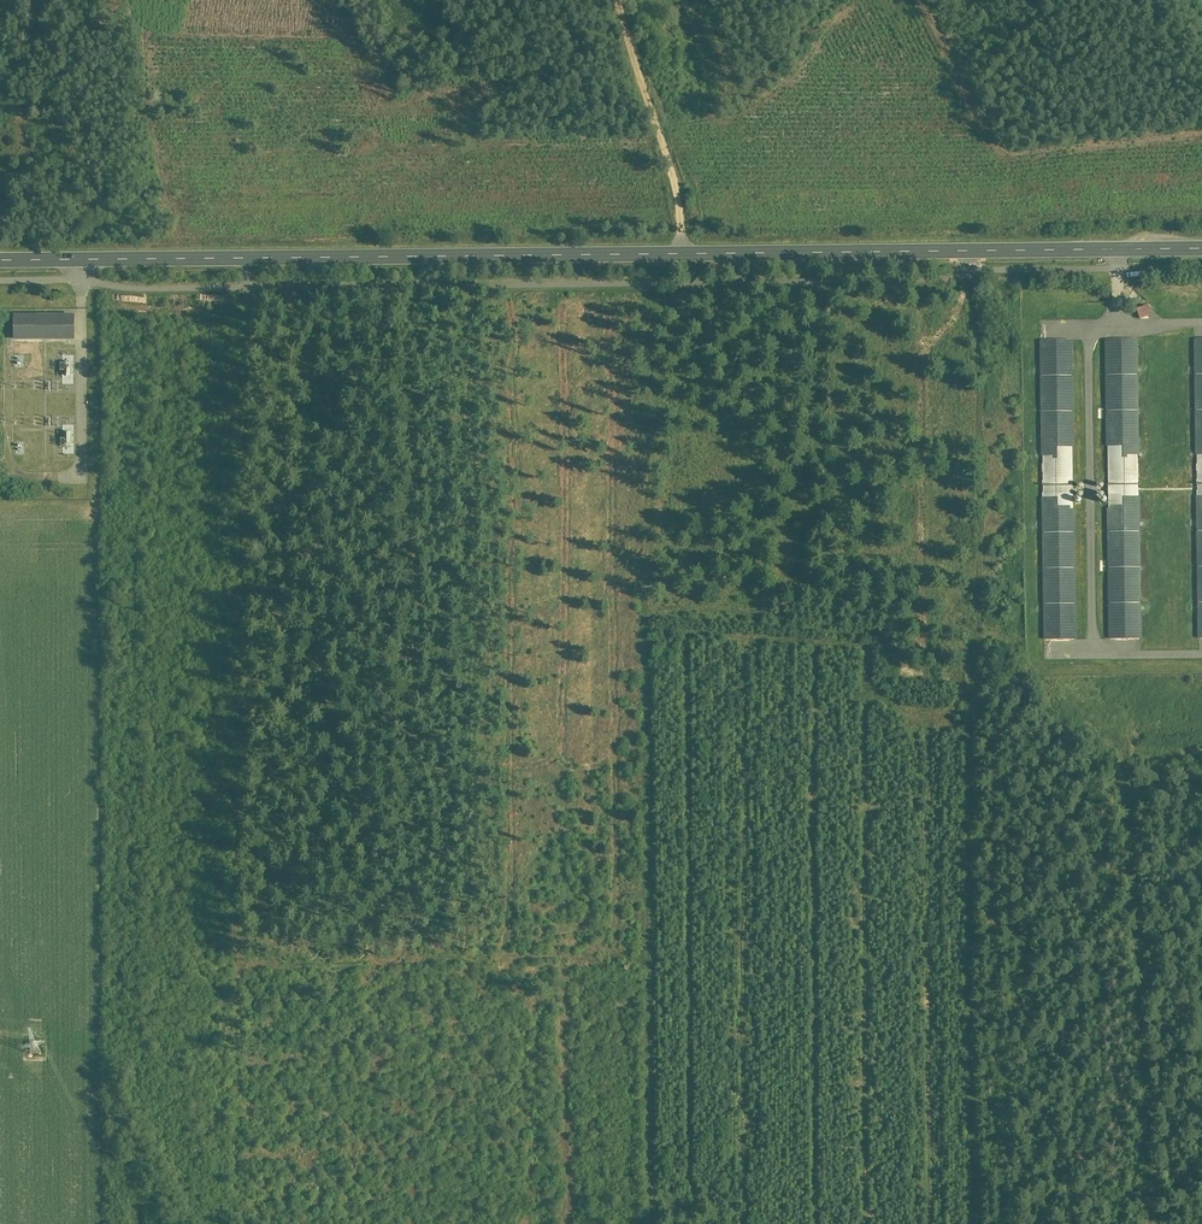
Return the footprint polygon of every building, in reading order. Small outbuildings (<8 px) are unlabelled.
[(1147,305),(1135,309),(1138,318),(1150,315),(1147,305)] [(77,316),(20,317),(20,340),(77,340),(77,316)] [(1139,341),(1106,341),(1108,638),(1141,638),(1139,341)] [(1073,342),(1040,342),(1042,640),(1075,639),(1073,342)]
